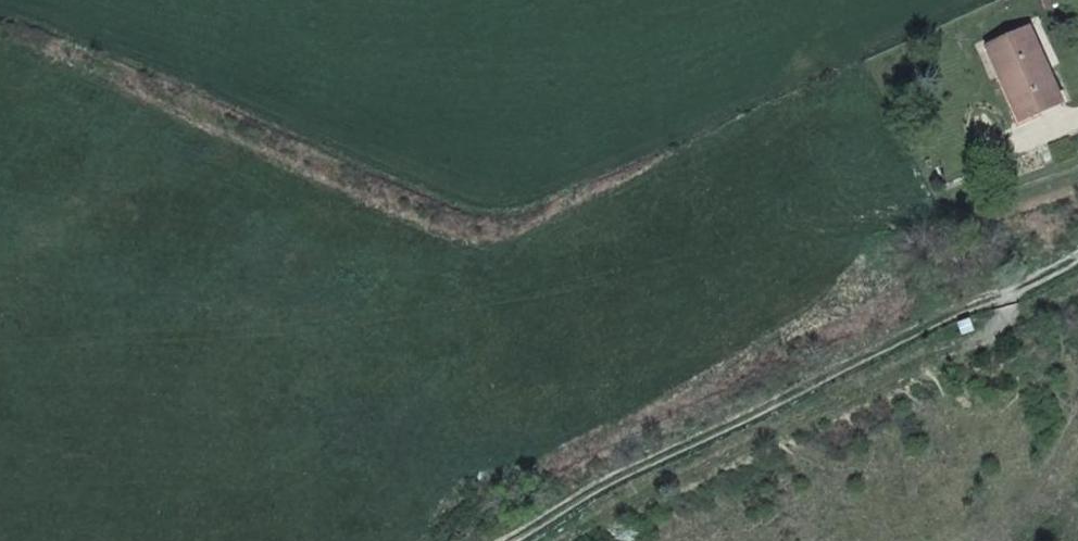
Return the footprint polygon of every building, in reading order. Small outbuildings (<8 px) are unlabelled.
[(1037,108),(1040,115),(1063,105),(1030,31),(990,48),(1020,115),(1037,108)] [(1023,123),(1040,115),(1037,108),(1020,115),(1023,123)]
